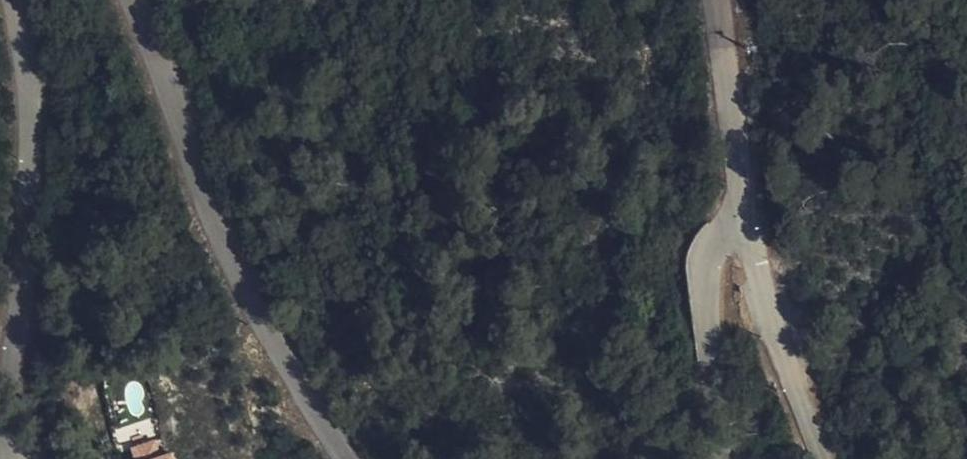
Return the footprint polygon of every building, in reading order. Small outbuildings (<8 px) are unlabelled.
[(162,454),(157,439),(130,447),(134,458),(184,458),(181,448),(162,454)]
